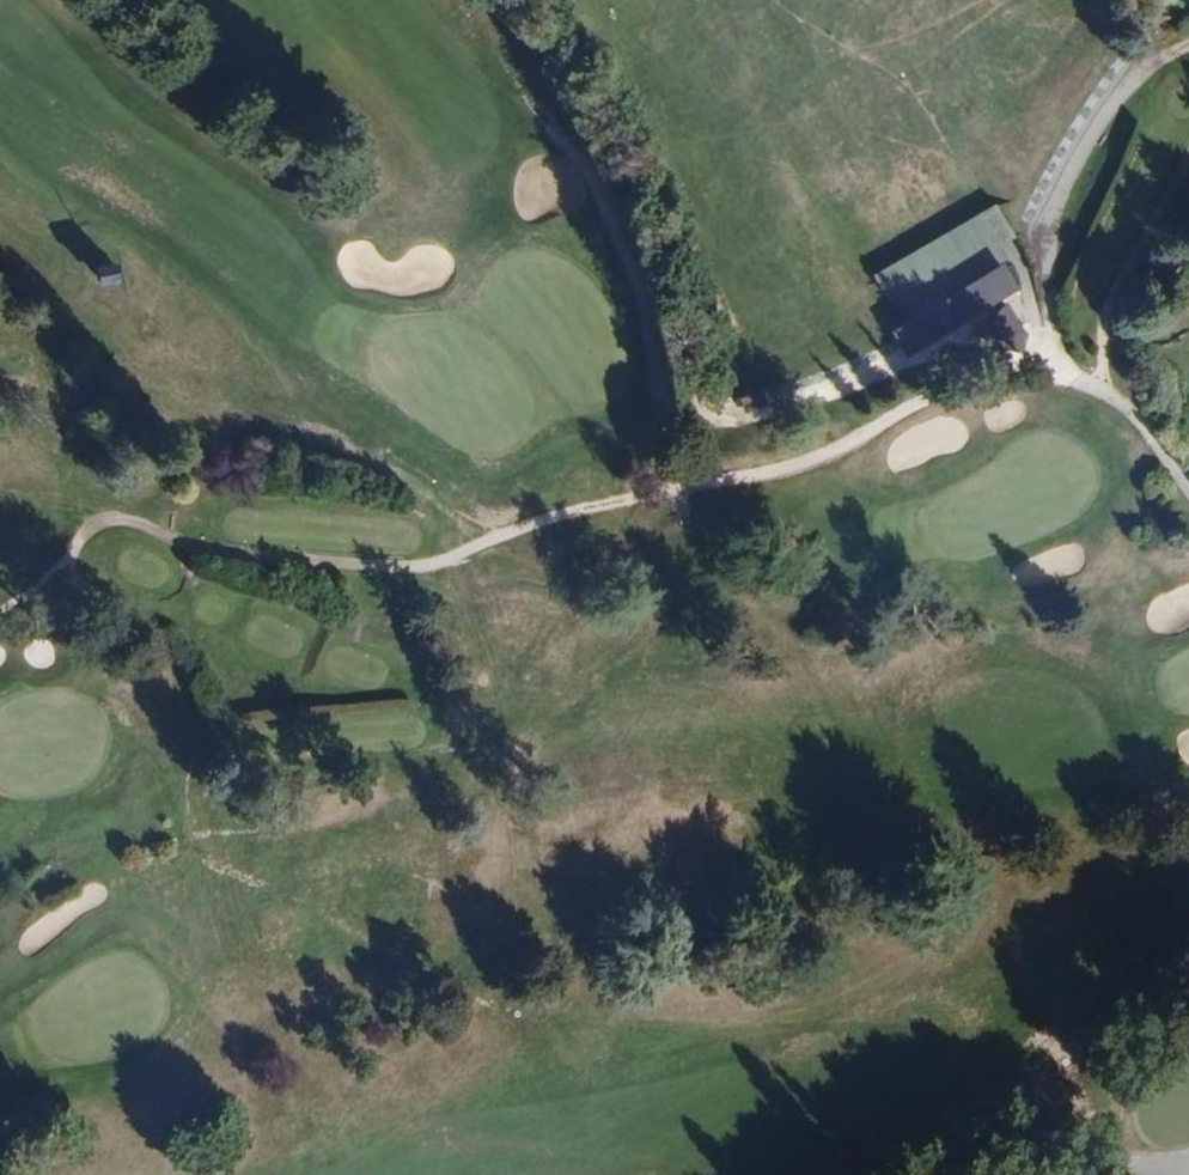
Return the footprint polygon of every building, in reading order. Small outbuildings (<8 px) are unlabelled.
[(903,309),(1017,233),(999,206),(885,282),(903,309)] [(1017,289),(1005,270),(896,336),(908,355),(1017,289)]
